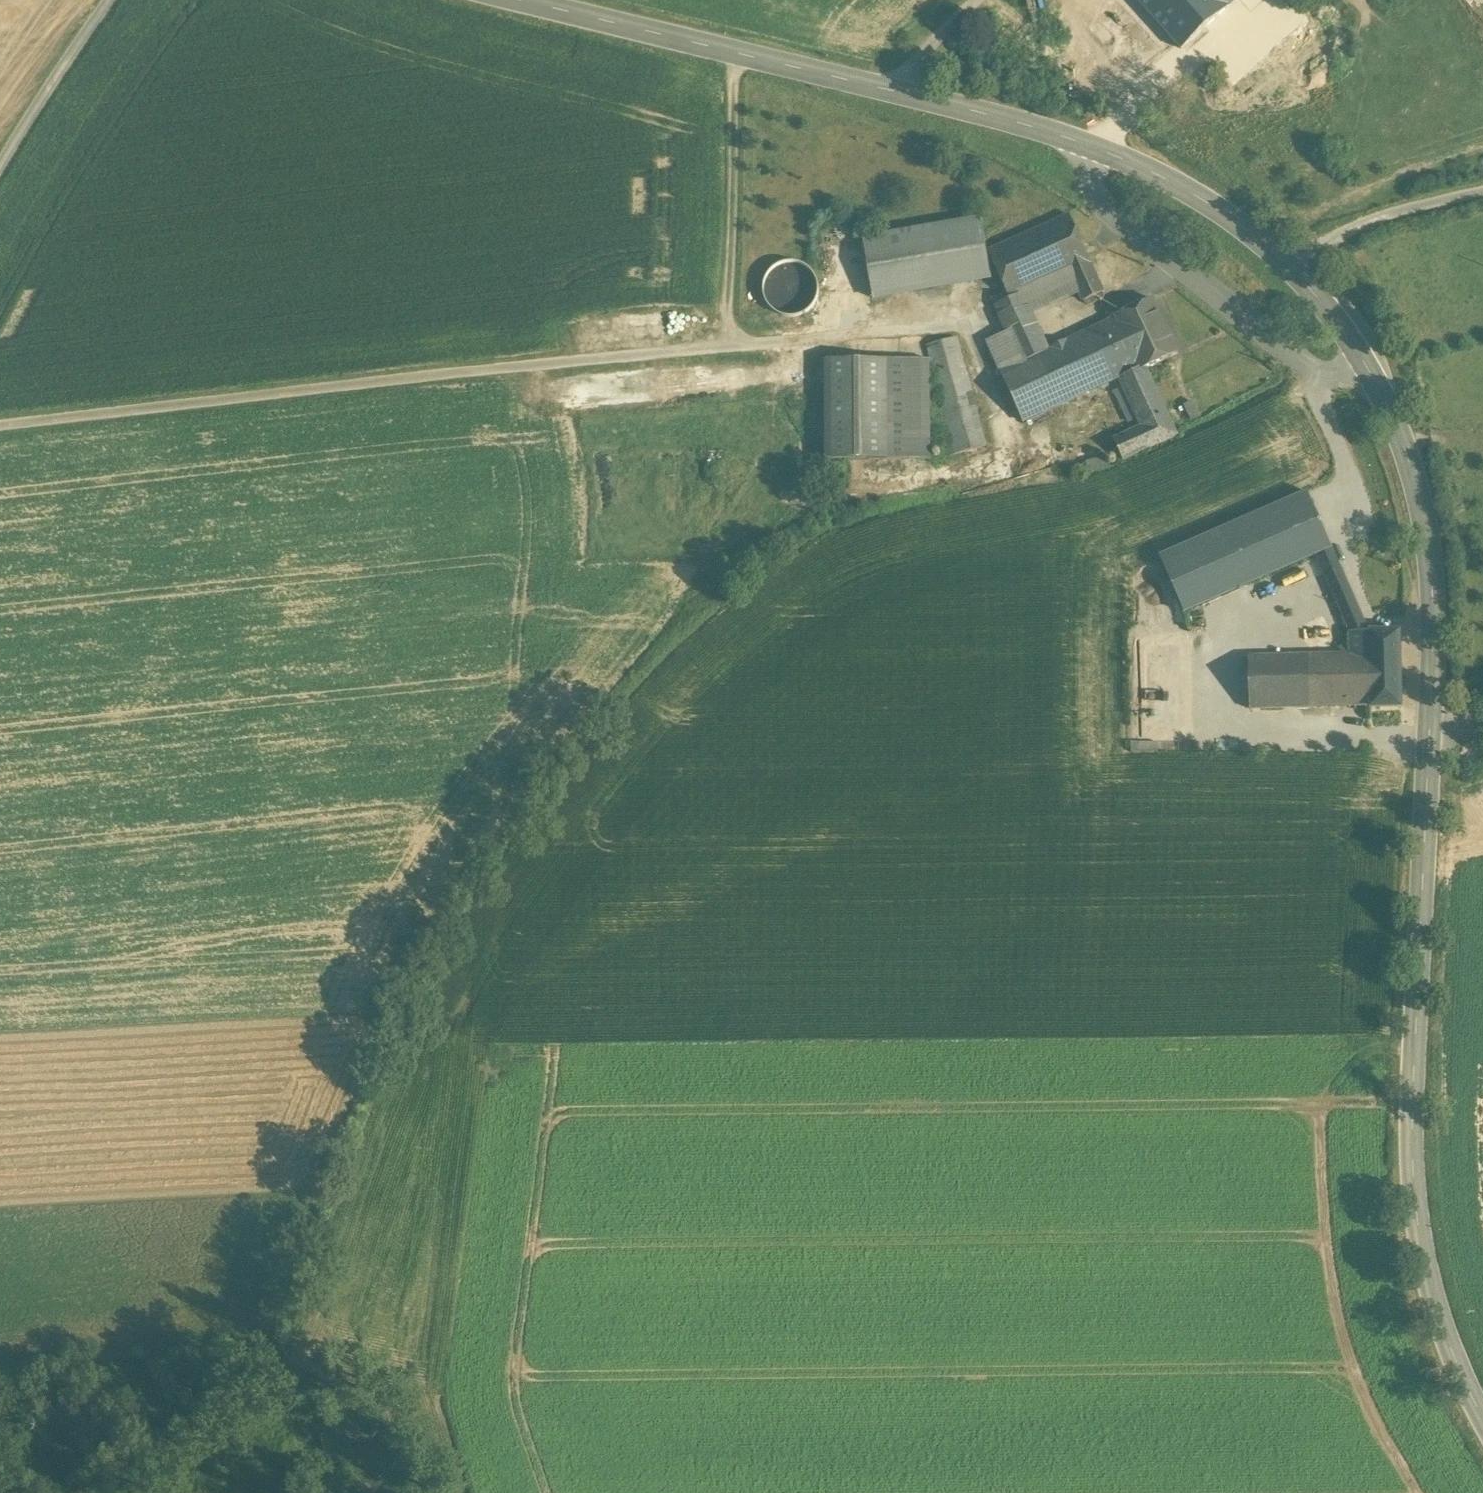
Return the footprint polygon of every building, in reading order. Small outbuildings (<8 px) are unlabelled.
[(1180,50),(1237,0),(1135,0),(1180,50)] [(1068,215),(988,252),(1005,288),(1010,299),(1011,300),(1023,295),(1071,273),(1090,264),(1091,264),(1068,215)] [(981,218),(863,239),(873,298),(992,278),(981,218)] [(817,299),(819,288),(817,278),(810,269),(801,263),(791,261),(780,263),(771,269),(765,278),(763,289),(765,300),(772,309),(781,315),(791,317),(802,314),(811,308),(817,299)] [(1090,264),(1071,273),(1079,292),(1099,283),(1090,264)] [(1023,295),(1032,314),(1079,292),(1071,273),(1023,295)] [(1099,283),(1079,292),(1085,303),(1089,305),(1104,297),(1103,293),(1099,283)] [(990,295),(995,306),(1010,299),(1005,288),(990,295)] [(1023,295),(1011,300),(1010,299),(995,306),(1008,335),(1036,323),(1032,314),(1023,295)] [(1152,299),(1115,316),(1115,318),(1089,330),(1112,381),(1119,378),(1139,369),(1140,370),(1146,367),(1177,353),(1152,299)] [(1036,323),(1008,335),(1015,350),(1042,338),(1036,323)] [(1020,361),(1000,371),(1024,422),(1112,381),(1089,330),(1048,349),(1020,361)] [(1008,335),(988,344),(1000,371),(1020,361),(1015,350),(1008,335)] [(1042,338),(1015,350),(1020,361),(1048,349),(1042,338)] [(956,339),(928,346),(940,397),(932,399),(933,405),(972,395),(956,339)] [(887,360),(827,360),(828,460),(888,460),(887,360)] [(929,360),(887,360),(888,460),(930,459),(929,360)] [(1146,367),(1140,370),(1139,369),(1119,378),(1123,388),(1135,414),(1141,426),(1168,413),(1146,367)] [(1135,414),(1123,388),(1112,394),(1124,419),(1135,414)] [(972,395),(933,405),(946,457),(986,446),(972,395)] [(1201,415),(1194,401),(1183,406),(1190,421),(1201,415)] [(1141,426),(1113,439),(1123,460),(1178,434),(1168,413),(1141,426)] [(1259,500),(1213,520),(1238,576),(1248,599),(1294,578),(1273,532),(1259,500)] [(1318,512),(1285,527),(1305,573),(1309,582),(1327,574),(1343,567),(1318,512)] [(1305,573),(1285,527),(1273,532),(1294,578),(1305,573)] [(1343,567),(1327,574),(1332,586),(1348,579),(1343,567)] [(1327,574),(1309,582),(1335,639),(1336,653),(1350,652),(1349,630),(1351,630),(1347,620),(1332,586),(1327,574)] [(1238,576),(1203,592),(1213,614),(1248,599),(1238,576)] [(1348,579),(1332,586),(1347,620),(1363,613),(1348,579)] [(1363,613),(1347,620),(1351,630),(1371,630),(1363,613)] [(1403,629),(1371,630),(1371,652),(1372,682),(1372,704),(1372,708),(1404,708),(1403,629)] [(1351,630),(1349,630),(1350,652),(1371,652),(1371,630),(1351,630)] [(1336,653),(1317,653),(1312,653),(1313,705),(1343,704),(1343,682),(1372,682),(1371,652),(1350,652),(1336,653)] [(1312,653),(1249,654),(1250,706),(1313,705),(1312,653)] [(1372,704),(1372,682),(1343,682),(1343,704),(1372,704)] [(1127,752),(1156,752),(1156,739),(1127,739),(1127,752)]
